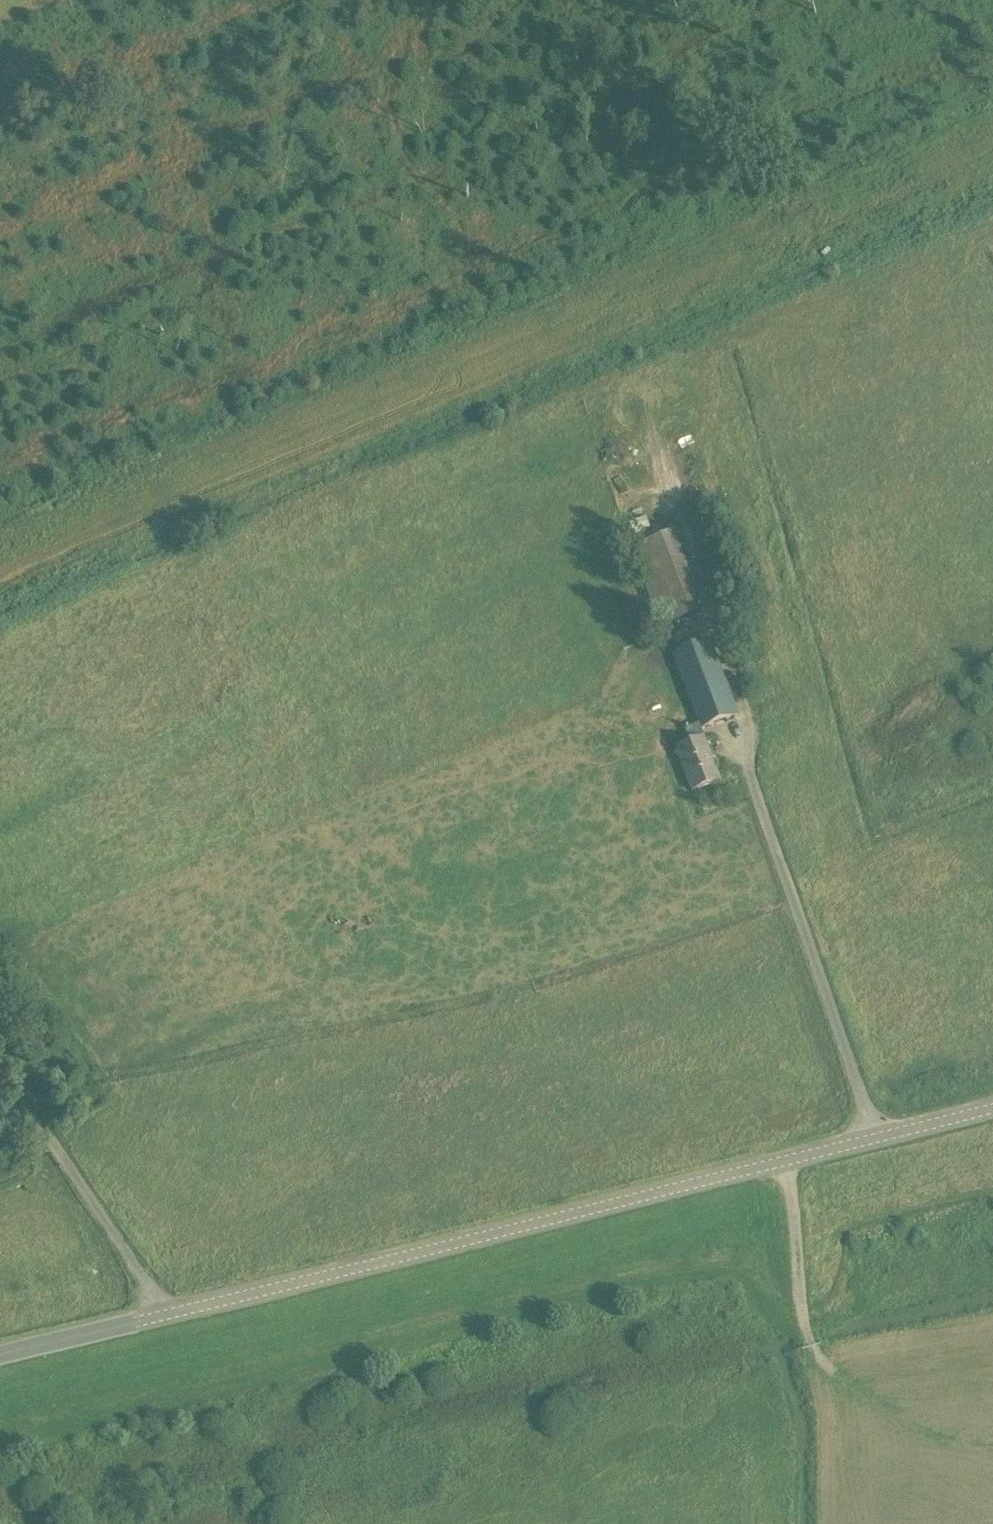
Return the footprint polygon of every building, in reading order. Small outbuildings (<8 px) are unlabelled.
[(647,370),(652,380),(670,372),(665,362),(647,370)] [(660,627),(705,610),(675,530),(630,547),(660,627)] [(693,790),(721,779),(701,728),(739,714),(710,639),(673,653),(699,722),(685,727),(689,742),(676,747),(693,790)]
